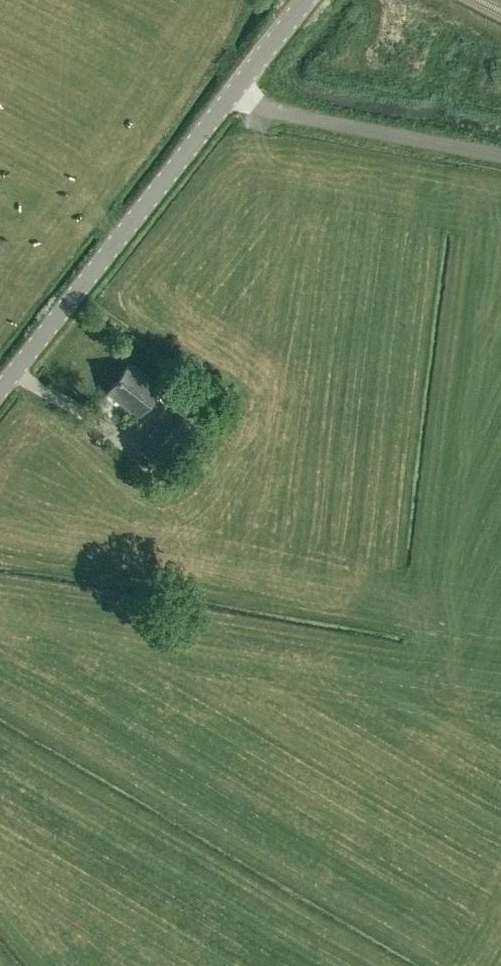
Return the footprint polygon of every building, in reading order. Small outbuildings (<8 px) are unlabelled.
[(132,363),(109,392),(137,415),(160,386),(132,363)] [(191,421),(171,406),(140,446),(159,462),(191,421)]
